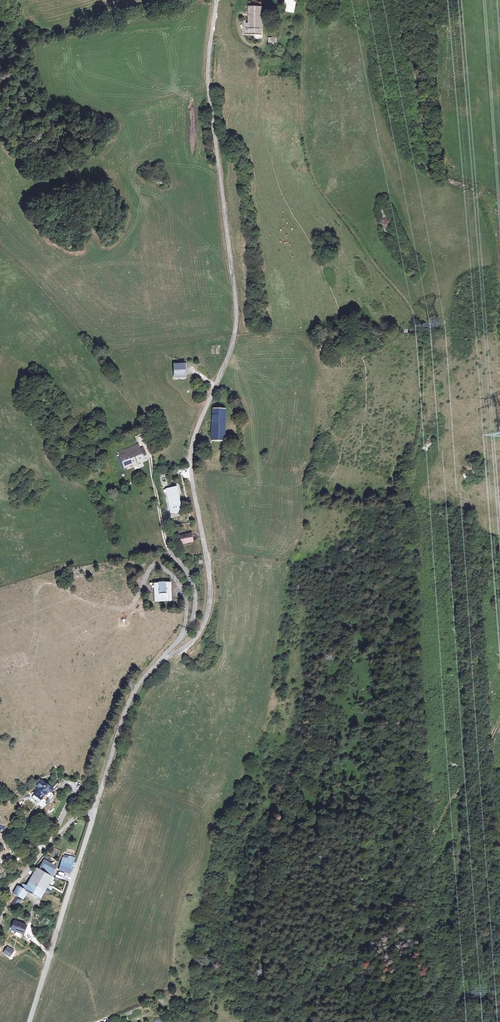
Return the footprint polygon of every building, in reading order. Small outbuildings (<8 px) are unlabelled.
[(298,0),(285,0),(282,12),(295,15),(298,0)] [(254,39),(262,39),(263,7),(249,7),(249,23),(246,23),(246,21),(243,21),(243,34),(254,34),(254,39)] [(175,377),(185,376),(185,366),(174,367),(175,377)] [(210,409),(211,441),(224,441),(223,408),(210,409)] [(118,454),(123,464),(145,455),(143,451),(140,452),(137,443),(130,445),(131,449),(118,454)] [(169,505),(179,504),(177,490),(167,491),(169,505)] [(181,533),(181,541),(193,541),(193,533),(181,533)] [(156,601),(174,602),(173,582),(155,583),(156,601)] [(53,790),(42,781),(37,787),(38,788),(33,794),(33,795),(31,797),(38,803),(40,800),(47,805),(54,796),(50,793),(53,790)] [(59,867),(70,873),(74,861),(70,859),(63,856),(59,867)] [(40,898),(44,890),(52,875),(50,874),(53,868),(43,863),(40,868),(39,867),(30,883),(28,886),(23,883),(21,888),(19,886),(18,887),(14,894),(23,898),(27,891),(40,898)] [(15,899),(11,906),(15,908),(19,902),(15,899)] [(12,921),(9,929),(21,934),(24,926),(12,921)]
